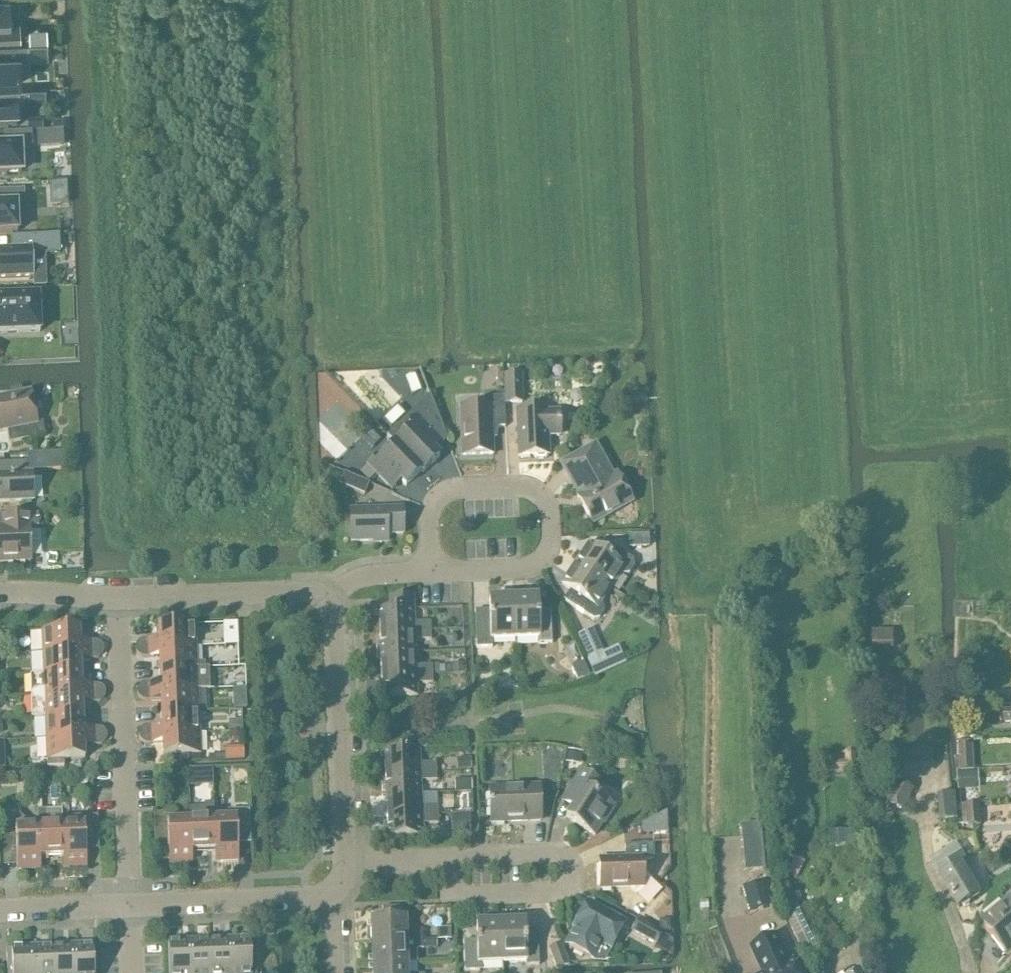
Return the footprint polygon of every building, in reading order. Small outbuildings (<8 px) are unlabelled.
[(16,40),(16,24),(7,25),(6,3),(0,3),(0,41),(16,40)] [(29,44),(48,43),(47,36),(28,37),(29,44)] [(20,83),(19,58),(25,58),(25,44),(0,45),(0,84),(20,83)] [(17,127),(16,100),(25,100),(25,88),(0,89),(0,128),(17,127)] [(42,121),(27,122),(28,132),(32,132),(37,132),(43,131),(42,121)] [(43,131),(37,132),(38,148),(64,147),(63,131),(43,131)] [(21,147),(33,147),(32,132),(28,132),(4,133),(5,147),(0,147),(0,173),(22,172),(21,147)] [(50,183),(50,206),(68,205),(67,182),(50,183)] [(19,232),(17,204),(25,204),(25,190),(0,191),(0,233),(19,232)] [(0,250),(0,278),(34,277),(35,287),(47,287),(45,255),(61,254),(60,235),(12,237),(13,250),(0,250)] [(40,332),(39,298),(0,299),(0,334),(40,332)] [(523,403),(521,377),(505,377),(507,404),(523,403)] [(31,392),(4,398),(5,402),(0,403),(0,432),(7,431),(10,443),(46,436),(43,422),(37,423),(31,392)] [(430,394),(429,395),(430,397),(389,437),(396,444),(422,472),(423,473),(440,457),(429,446),(435,440),(445,436),(448,443),(449,443),(430,394)] [(506,428),(505,397),(485,398),(485,408),(461,408),(463,456),(494,455),(493,428),(506,428)] [(548,413),(547,410),(517,412),(519,457),(536,457),(538,459),(544,459),(546,456),(549,456),(549,437),(561,436),(560,412),(548,413)] [(396,444),(381,459),(378,456),(369,465),(393,490),(401,481),(406,487),(422,472),(396,444)] [(604,464),(595,447),(563,465),(572,482),(574,481),(582,496),(578,498),(593,525),(632,503),(617,476),(605,483),(597,468),(604,464)] [(53,452),(26,453),(27,462),(0,464),(0,503),(33,501),(32,476),(28,476),(28,466),(53,465),(53,452)] [(370,484),(344,473),(339,484),(365,496),(370,484)] [(404,535),(403,509),(351,510),(352,542),(388,541),(388,535),(404,535)] [(39,514),(3,516),(3,527),(0,527),(0,563),(32,561),(31,527),(39,527),(39,514)] [(648,535),(629,536),(629,548),(645,548),(648,548),(648,535)] [(589,545),(576,565),(611,589),(621,574),(624,576),(630,575),(635,567),(634,561),(606,542),(599,552),(589,545)] [(601,604),(611,589),(576,565),(562,585),(572,592),(565,602),(593,621),(600,620),(605,612),(604,606),(601,604)] [(525,596),(515,597),(516,639),(539,639),(539,645),(552,644),(551,613),(539,613),(539,598),(528,599),(525,596)] [(516,639),(515,597),(504,597),(502,600),(490,600),(490,611),(476,612),(477,649),(493,648),(492,640),(516,639)] [(379,611),(380,634),(431,632),(431,623),(415,623),(414,598),(390,599),(390,611),(379,611)] [(136,649),(197,647),(196,625),(158,626),(159,639),(143,640),(141,641),(140,641),(139,642),(138,643),(137,644),(136,645),(136,647),(136,648),(136,649)] [(895,650),(895,628),(873,628),(873,650),(895,650)] [(43,653),(104,650),(104,648),(103,647),(102,645),(101,644),(100,643),(98,642),(95,642),(81,642),(80,629),(42,631),(43,653)] [(592,629),(578,635),(596,677),(611,670),(603,652),(592,629)] [(432,640),(431,632),(380,634),(381,655),(416,654),(415,641),(432,640)] [(159,657),(160,670),(205,668),(205,663),(197,663),(197,647),(136,649),(136,650),(136,651),(136,652),(137,654),(138,656),(140,657),(141,657),(143,658),(144,658),(159,657)] [(104,651),(104,650),(43,653),(44,674),(82,673),(81,660),(96,660),(97,659),(99,659),(100,658),(102,657),(103,656),(103,654),(104,653),(104,651)] [(381,655),(382,677),(433,675),(433,673),(433,672),(433,666),(416,666),(416,654),(381,655)] [(589,674),(584,663),(572,669),(577,680),(589,674)] [(452,665),(453,673),(453,674),(464,674),(463,664),(452,665)] [(205,668),(160,670),(160,683),(145,683),(144,683),(142,684),(141,685),(140,686),(139,687),(138,688),(138,689),(137,690),(137,692),(210,690),(209,668),(205,668)] [(82,686),(82,673),(44,674),(31,675),(32,696),(106,694),(106,693),(105,691),(105,690),(104,689),(103,687),(101,686),(100,686),(98,685),(97,685),(82,686)] [(434,684),(433,675),(382,677),(382,699),(418,697),(417,684),(434,684)] [(210,690),(137,692),(137,693),(138,694),(138,696),(139,697),(140,698),(141,699),(142,700),(143,700),(146,701),(147,701),(161,700),(161,713),(199,712),(198,690),(210,690)] [(998,694),(993,694),(993,692),(982,693),(982,703),(998,703),(998,694)] [(106,694),(32,696),(33,718),(46,717),(83,716),(83,703),(98,703),(99,703),(101,702),(102,701),(103,700),(104,699),(105,697),(105,696),(106,694)] [(139,733),(139,736),(200,733),(199,712),(161,713),(162,726),(147,726),(146,727),(144,727),(143,728),(141,729),(140,730),(140,732),(139,733)] [(84,729),(83,716),(46,717),(47,739),(107,737),(107,736),(107,735),(106,733),(106,732),(104,730),(103,729),(102,729),(100,728),(99,728),(84,729)] [(243,731),(242,721),(229,721),(229,732),(243,731)] [(200,733),(139,736),(139,738),(140,739),(141,741),(142,742),(143,743),(145,744),(146,744),(148,744),(163,744),(163,757),(201,755),(200,733)] [(107,737),(47,739),(48,768),(56,767),(56,761),(85,760),(84,747),(99,746),(101,746),(102,745),(104,744),(105,743),(106,742),(107,741),(107,739),(107,737)] [(243,745),(223,746),(224,760),(243,759),(243,745)] [(976,771),(974,745),(959,746),(961,772),(976,771)] [(582,766),(584,753),(568,750),(565,764),(582,766)] [(385,752),(385,774),(437,772),(437,763),(420,764),(420,751),(385,752)] [(860,773),(858,751),(844,752),(845,760),(836,761),(838,775),(860,773)] [(471,769),(471,760),(457,760),(458,770),(471,769)] [(193,769),(188,769),(189,786),(199,786),(198,769),(193,769)] [(980,789),(979,771),(959,772),(960,790),(980,789)] [(437,781),(437,772),(385,774),(386,796),(421,794),(421,782),(437,781)] [(602,785),(582,772),(563,802),(573,809),(567,818),(595,836),(603,823),(605,824),(614,809),(612,808),(613,806),(596,795),(602,785)] [(47,774),(36,774),(37,785),(43,785),(47,780),(47,774)] [(471,790),(471,780),(456,781),(456,791),(471,790)] [(913,790),(898,783),(889,803),(904,810),(913,790)] [(541,821),(540,787),(490,789),(491,823),(541,821)] [(957,807),(956,793),(938,795),(939,809),(957,807)] [(421,794),(386,796),(387,818),(439,815),(438,806),(422,807),(421,794)] [(472,798),(463,798),(463,810),(473,810),(472,798)] [(191,853),(192,853),(215,852),(216,852),(215,819),(214,803),(205,804),(205,807),(190,808),(190,820),(191,853)] [(981,825),(980,804),(968,805),(969,826),(981,825)] [(40,858),(38,826),(25,827),(25,819),(14,809),(0,809),(0,827),(4,827),(4,846),(17,845),(18,870),(41,869),(40,858)] [(40,858),(64,857),(63,825),(48,826),(47,810),(38,810),(38,826),(40,858)] [(228,819),(215,819),(216,852),(215,852),(216,862),(239,861),(238,840),(251,839),(250,810),(228,811),(228,819)] [(191,853),(190,820),(176,821),(176,813),(154,814),(155,843),(168,843),(169,864),(192,863),(192,853),(191,853)] [(439,815),(387,818),(388,839),(423,838),(423,825),(439,824),(439,818),(439,815)] [(77,825),(63,825),(64,857),(64,868),(87,867),(86,846),(100,846),(98,816),(76,817),(77,825)] [(470,816),(452,816),(452,831),(470,831),(470,816)] [(653,835),(653,819),(642,824),(642,835),(653,835)] [(900,840),(898,828),(885,830),(886,841),(900,840)] [(860,848),(860,834),(831,835),(831,849),(860,848)] [(655,860),(654,844),(625,845),(626,860),(600,861),(601,889),(630,888),(636,894),(650,879),(643,873),(643,860),(655,860)] [(789,852),(781,869),(794,875),(797,877),(805,860),(789,852)] [(969,864),(963,853),(948,861),(954,871),(942,878),(960,908),(962,907),(966,909),(971,906),(972,901),(981,896),(963,867),(969,864)] [(770,881),(753,886),(759,912),(777,907),(770,881)] [(624,924),(588,904),(575,929),(610,949),(624,924)] [(984,929),(1009,960),(1010,958),(1010,908),(984,929)] [(371,921),(372,943),(424,941),(423,932),(407,932),(406,909),(383,909),(383,920),(371,921)] [(501,921),(503,963),(526,962),(526,966),(539,966),(538,933),(526,934),(526,922),(514,923),(514,920),(501,921)] [(479,964),(503,963),(501,921),(488,921),(488,924),(476,924),(477,941),(464,942),(465,972),(480,971),(479,964)] [(662,934),(640,921),(634,932),(656,944),(662,934)] [(874,932),(862,923),(856,931),(867,940),(874,932)] [(452,940),(451,928),(437,929),(438,940),(452,940)] [(424,941),(424,950),(437,949),(436,940),(424,941)] [(797,965),(793,967),(780,940),(754,952),(764,972),(800,972),(797,965)] [(230,942),(231,972),(252,972),(257,972),(256,944),(251,945),(251,941),(230,942)] [(424,950),(424,941),(372,943),(373,964),(408,963),(407,950),(424,950)] [(191,972),(211,972),(210,942),(189,943),(191,972)] [(230,942),(210,942),(211,972),(231,972),(230,942)] [(189,943),(169,944),(170,972),(191,972),(189,943)] [(569,966),(561,945),(550,949),(557,970),(569,966)] [(73,948),(74,972),(95,972),(94,947),(73,948)] [(54,972),(74,972),(73,948),(53,949),(54,972)] [(33,950),(34,972),(54,972),(53,949),(33,950)] [(33,950),(12,950),(12,954),(7,954),(8,972),(34,972),(33,950)] [(373,972),(408,972),(408,963),(373,964),(373,972)]
